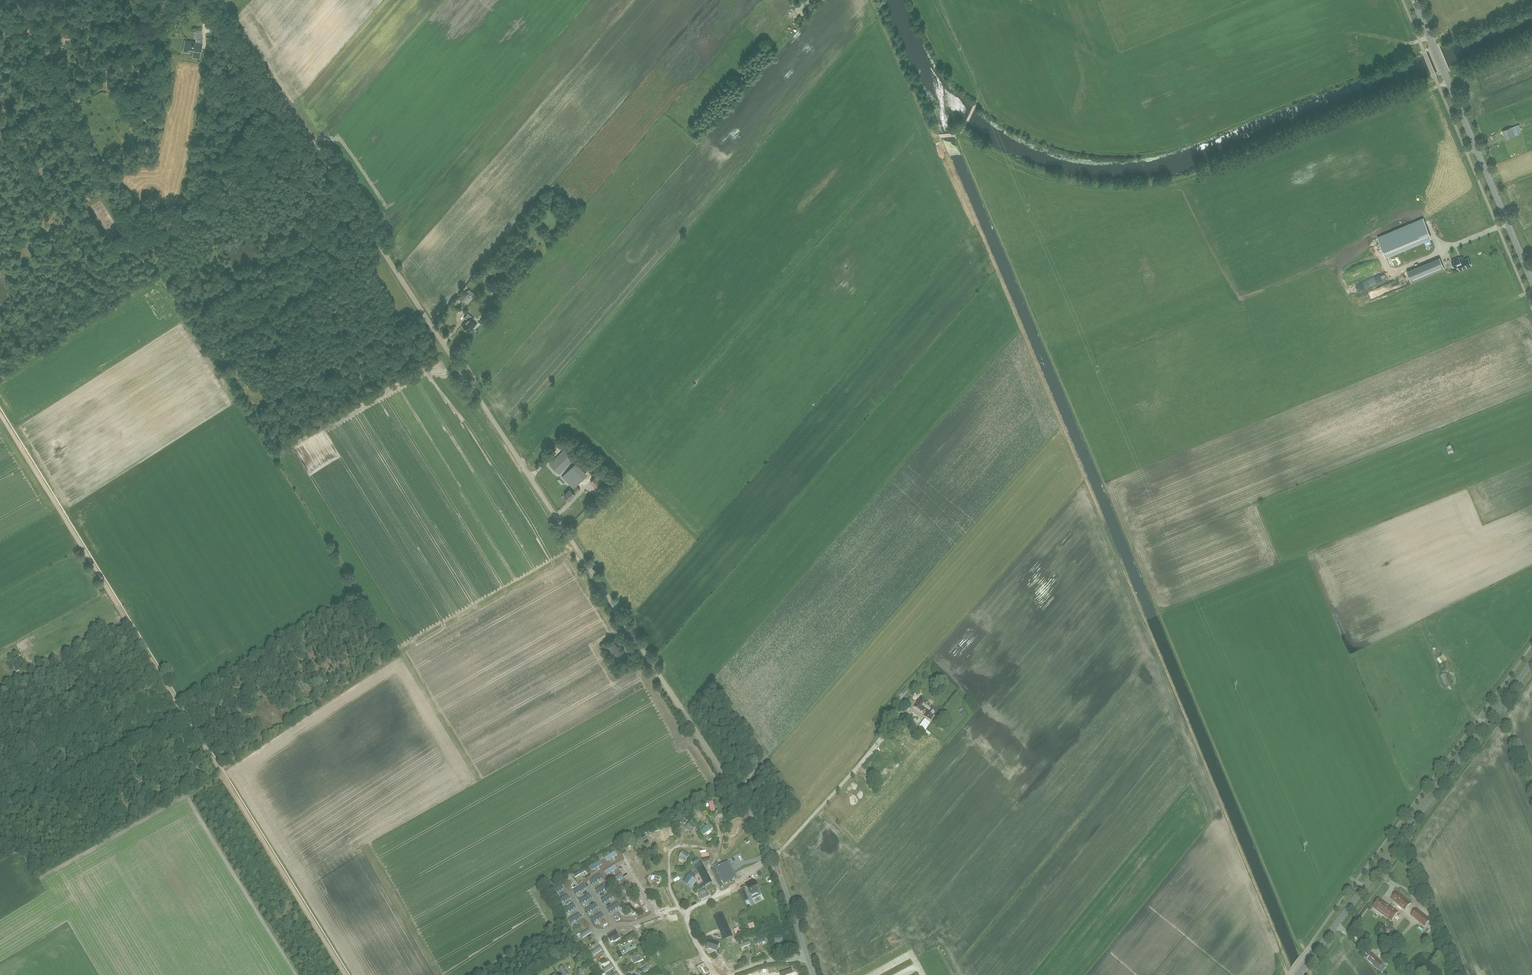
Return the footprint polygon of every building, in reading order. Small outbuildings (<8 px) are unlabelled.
[(203,43),(201,30),(195,31),(196,39),(197,39),(196,43),(186,41),(185,44),(188,45),(187,49),(194,50),(192,57),(200,58),(201,52),(203,43)] [(1515,136),(1511,127),(1503,131),(1506,140),(1515,136)] [(1430,228),(1423,231),(1423,219),(1427,218),(1422,218),(1419,219),(1423,219),(1379,234),(1387,255),(1434,238),(1430,228)] [(1461,270),(1472,266),(1469,259),(1461,262),(1460,258),(1452,261),(1455,268),(1460,266),(1461,270)] [(1440,272),(1446,270),(1441,259),(1435,261),(1440,272)] [(463,302),(470,294),(465,290),(458,298),(463,302)] [(469,332),(476,324),(469,318),(471,316),(468,313),(464,318),(467,320),(462,326),(469,332)] [(559,474),(574,459),(564,449),(549,464),(559,474)] [(575,494),(580,489),(577,485),(586,476),(574,464),(562,477),(574,489),(572,491),(570,489),(564,495),(569,500),(575,494)] [(617,661),(623,657),(615,643),(608,647),(617,661)] [(1441,676),(1445,686),(1450,683),(1446,673),(1441,676)] [(931,707),(926,703),(927,702),(920,698),(914,707),(921,711),(922,710),(927,713),(925,716),(931,720),(937,710),(931,706),(931,707)] [(888,755),(875,770),(879,773),(883,768),(889,773),(898,763),(888,755)] [(692,832),(697,826),(690,822),(686,828),(692,832)] [(713,828),(709,823),(700,830),(703,835),(713,828)] [(651,838),(647,831),(638,836),(642,843),(651,838)] [(685,861),(690,855),(683,850),(679,857),(685,861)] [(607,862),(618,855),(615,851),(604,858),(607,862)] [(703,862),(706,861),(706,863),(710,862),(710,861),(709,857),(708,853),(701,854),(702,858),(703,862)] [(591,871),(603,864),(600,860),(589,867),(591,871)] [(724,885),(736,879),(728,862),(715,869),(724,885)] [(607,875),(618,868),(615,864),(604,871),(607,875)] [(584,867),(572,873),(575,878),(586,871),(584,867)] [(710,883),(701,867),(697,870),(705,886),(710,883)] [(600,874),(590,880),(592,884),(602,878),(600,874)] [(612,885),(624,878),(621,874),(610,881),(612,885)] [(692,887),(696,880),(688,875),(684,881),(692,887)] [(756,887),(753,881),(746,885),(753,899),(761,895),(757,887),(756,887)] [(598,894),(608,887),(606,883),(595,890),(598,894)] [(627,883),(616,890),(618,894),(629,887),(627,883)] [(575,894),(586,888),(584,884),(573,890),(575,894)] [(553,895),(564,888),(561,885),(551,891),(553,895)] [(701,899),(709,895),(705,887),(697,891),(701,899)] [(1410,903),(1397,892),(1392,899),(1405,909),(1410,903)] [(604,903),(614,896),(612,893),(601,899),(604,903)] [(559,904),(569,898),(567,894),(557,901),(559,904)] [(581,904),(592,897),(589,894),(579,900),(581,904)] [(1398,912),(1379,899),(1373,907),(1392,920),(1398,912)] [(609,912),(620,906),(618,902),(607,909),(609,912)] [(637,902),(634,904),(642,912),(644,910),(637,902)] [(587,913),(597,907),(595,903),(585,909),(587,913)] [(565,914),(575,907),(573,904),(563,910),(565,914)] [(626,908),(625,908),(633,915),(637,911),(630,904),(626,908)] [(1411,915),(1419,922),(1424,927),(1430,920),(1417,908),(1411,915)] [(724,911),(714,916),(724,940),(734,935),(724,911)] [(593,923),(603,916),(601,912),(591,919),(593,923)] [(571,923),(581,917),(579,913),(569,919),(571,923)] [(739,926),(733,929),(735,934),(741,931),(739,926)] [(583,938),(592,932),(590,929),(581,934),(583,938)] [(616,931),(607,936),(609,940),(612,938),(614,942),(620,938),(616,931)] [(775,944),(783,943),(782,935),(775,936),(775,944)] [(764,937),(754,940),(756,946),(766,943),(764,937)] [(714,949),(717,942),(709,940),(707,947),(714,949)] [(623,950),(620,951),(623,955),(627,953),(627,952),(637,948),(635,944),(625,949),(623,950)] [(735,945),(723,949),(725,953),(737,948),(735,945)] [(600,946),(591,952),(594,956),(602,950),(600,946)] [(1367,959),(1373,965),(1378,958),(1372,953),(1367,959)] [(634,954),(630,956),(632,959),(634,964),(643,960),(642,956),(636,959),(634,954)] [(611,964),(603,970),(605,973),(614,967),(611,964)] [(569,974),(564,966),(559,969),(563,974),(568,974),(569,974)] [(780,970),(781,974),(786,974),(794,972),(792,966),(780,970)] [(636,973),(637,974),(641,974),(649,970),(647,967),(636,973)]
